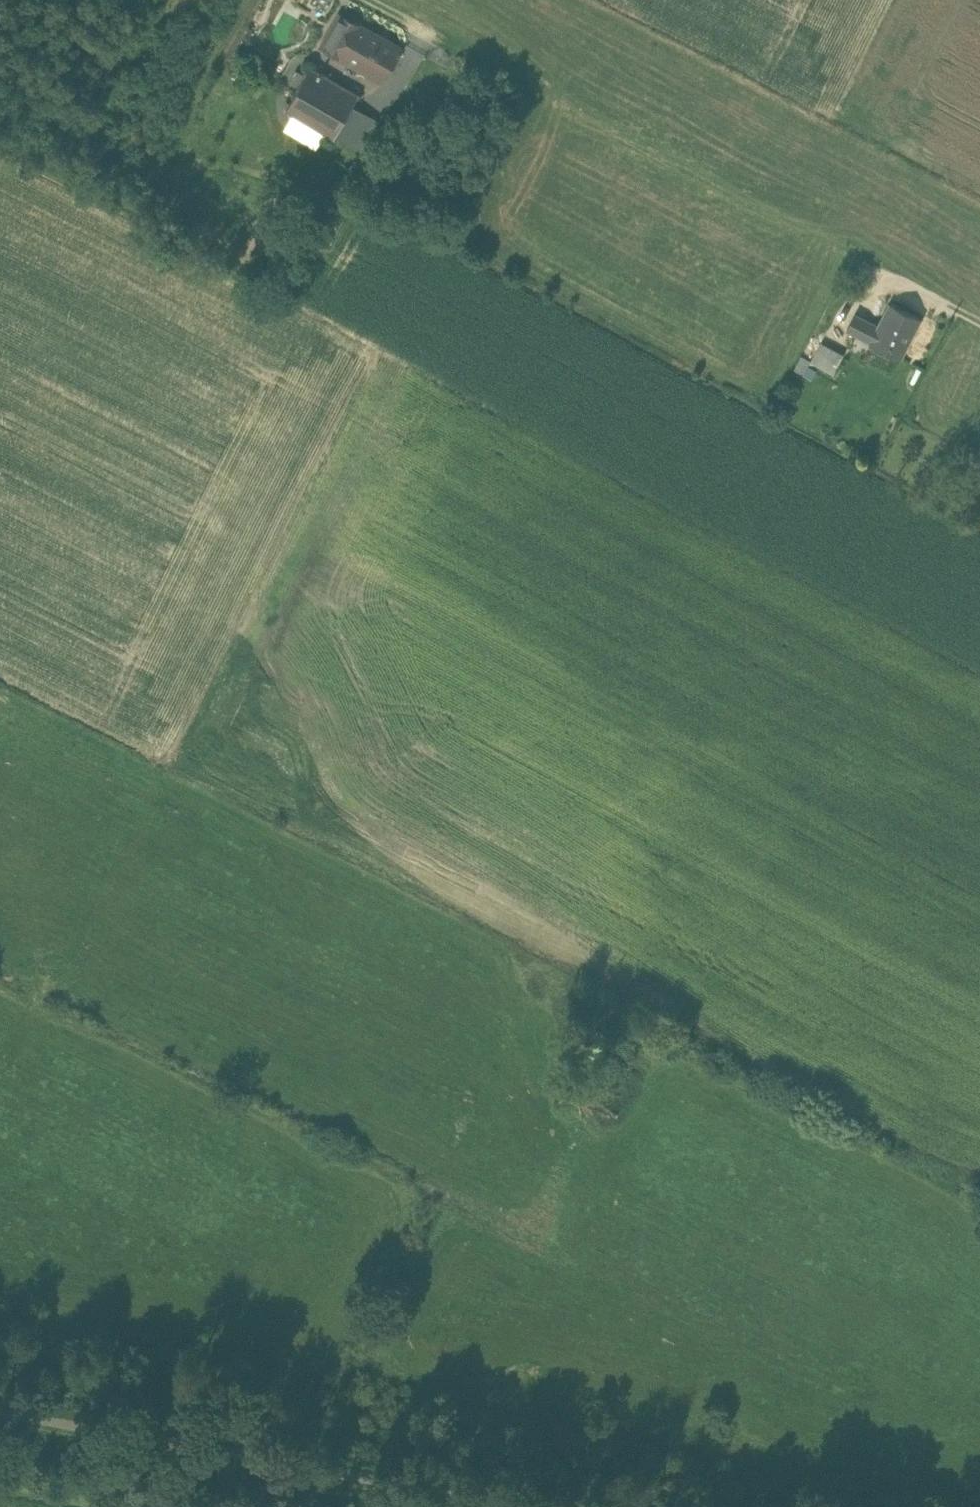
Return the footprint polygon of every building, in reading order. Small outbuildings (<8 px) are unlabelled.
[(360,25),(340,14),(323,44),(343,55),(342,56),(383,79),(401,47),(360,24),(360,25)] [(360,94),(312,65),(287,109),(336,137),(360,94)] [(921,316),(892,302),(880,325),(873,339),(872,341),(901,355),(921,316)] [(880,325),(855,312),(848,327),(873,339),(880,325)] [(845,352),(822,340),(811,359),(834,372),(845,352)]
